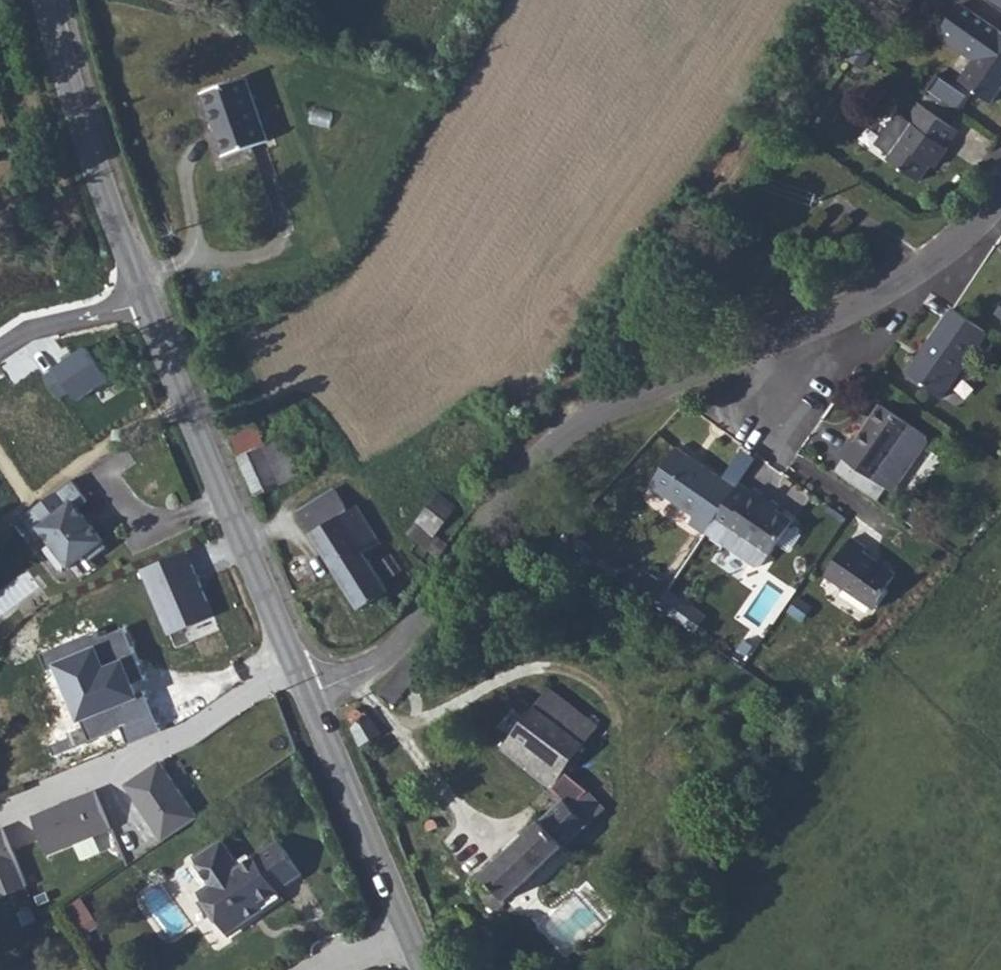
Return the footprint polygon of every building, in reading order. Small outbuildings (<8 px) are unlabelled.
[(1000,9),(1000,0),(988,0),(1000,9)] [(992,103),(1000,91),(1000,31),(962,4),(943,30),(985,58),(966,85),(992,103)] [(974,60),(960,80),(966,85),(985,58),(943,30),(939,36),(974,60)] [(864,67),(873,54),(858,45),(850,57),(864,67)] [(928,89),(961,112),(972,95),(957,85),(956,87),(938,74),(928,89)] [(246,78),(203,92),(225,156),(268,141),(246,78)] [(947,147),(958,130),(917,102),(906,118),(898,113),(877,144),(892,155),(889,160),(919,181),(931,164),(935,167),(949,148),(947,147)] [(809,246),(819,253),(823,248),(813,241),(809,246)] [(988,332),(954,308),(908,374),(942,398),(988,332)] [(109,380),(87,348),(45,377),(60,399),(72,391),(79,400),(109,380)] [(867,475),(858,487),(878,501),(887,488),(893,493),(928,443),(927,436),(882,404),(856,442),(852,439),(840,455),(846,460),(867,475)] [(230,438),(257,497),(300,477),(282,439),(266,446),(256,425),(230,438)] [(690,523),(706,534),(707,533),(712,526),(737,489),(678,447),(651,486),(695,516),(690,523)] [(837,472),(858,487),(867,475),(846,460),(837,472)] [(90,562),(109,547),(92,525),(88,527),(83,520),(86,517),(79,508),(90,500),(74,479),(19,520),(35,541),(45,533),(70,567),(85,556),(90,562)] [(737,489),(712,526),(724,535),(720,542),(756,567),(763,565),(793,522),(777,511),(766,503),(769,499),(755,489),(753,492),(741,484),(737,489)] [(335,489),(298,512),(360,610),(390,591),(369,557),(389,545),(386,540),(382,542),(358,505),(349,511),(335,489)] [(435,498),(454,512),(458,506),(439,492),(435,498)] [(408,534),(440,558),(448,545),(436,536),(454,512),(435,498),(408,534)] [(766,503),(777,511),(780,506),(769,499),(766,503)] [(88,527),(92,525),(86,517),(83,520),(88,527)] [(707,533),(720,542),(724,535),(712,526),(707,533)] [(852,538),(827,575),(876,609),(889,591),(886,589),(896,574),(878,562),(877,563),(863,553),(867,548),(852,538)] [(187,551),(142,570),(169,635),(215,616),(187,551)] [(656,606),(677,621),(686,609),(689,604),(667,589),(656,606)] [(789,611),(802,620),(813,603),(801,595),(789,611)] [(686,609),(677,621),(684,626),(693,615),(686,609)] [(65,664),(96,739),(122,729),(129,745),(161,731),(145,691),(137,694),(133,684),(128,670),(141,665),(125,628),(100,638),(97,631),(41,654),(48,671),(65,664)] [(421,672),(432,658),(417,646),(406,660),(421,672)] [(406,660),(381,692),(393,703),(396,703),(421,672),(406,660)] [(146,679),(141,665),(128,670),(133,684),(146,679)] [(565,800),(484,875),(494,886),(482,897),(495,912),(606,809),(588,791),(565,771),(599,726),(549,688),(501,749),(552,790),(553,788),(565,800)] [(353,727),(361,746),(382,734),(367,713),(364,716),(363,713),(361,711),(359,710),(356,710),(353,711),(351,713),(350,717),(351,720),(353,722),(357,723),(353,727)] [(75,748),(71,737),(56,743),(60,754),(75,748)] [(51,745),(55,756),(60,754),(56,743),(51,745)] [(126,785),(163,841),(198,818),(161,762),(126,785)] [(49,855),(111,829),(96,791),(33,816),(49,855)] [(27,887),(3,828),(0,830),(0,898),(27,887)] [(214,914),(228,935),(252,919),(250,916),(264,907),(262,903),(279,891),(302,875),(279,840),(242,865),(223,838),(194,858),(199,864),(212,885),(206,889),(220,910),(214,914)] [(192,869),(206,889),(212,885),(199,864),(192,869)] [(200,894),(214,914),(220,910),(206,889),(200,894)] [(250,916),(252,919),(266,909),(268,912),(285,900),(279,891),(262,903),(264,907),(250,916)] [(88,911),(76,920),(86,934),(98,926),(88,911)]
